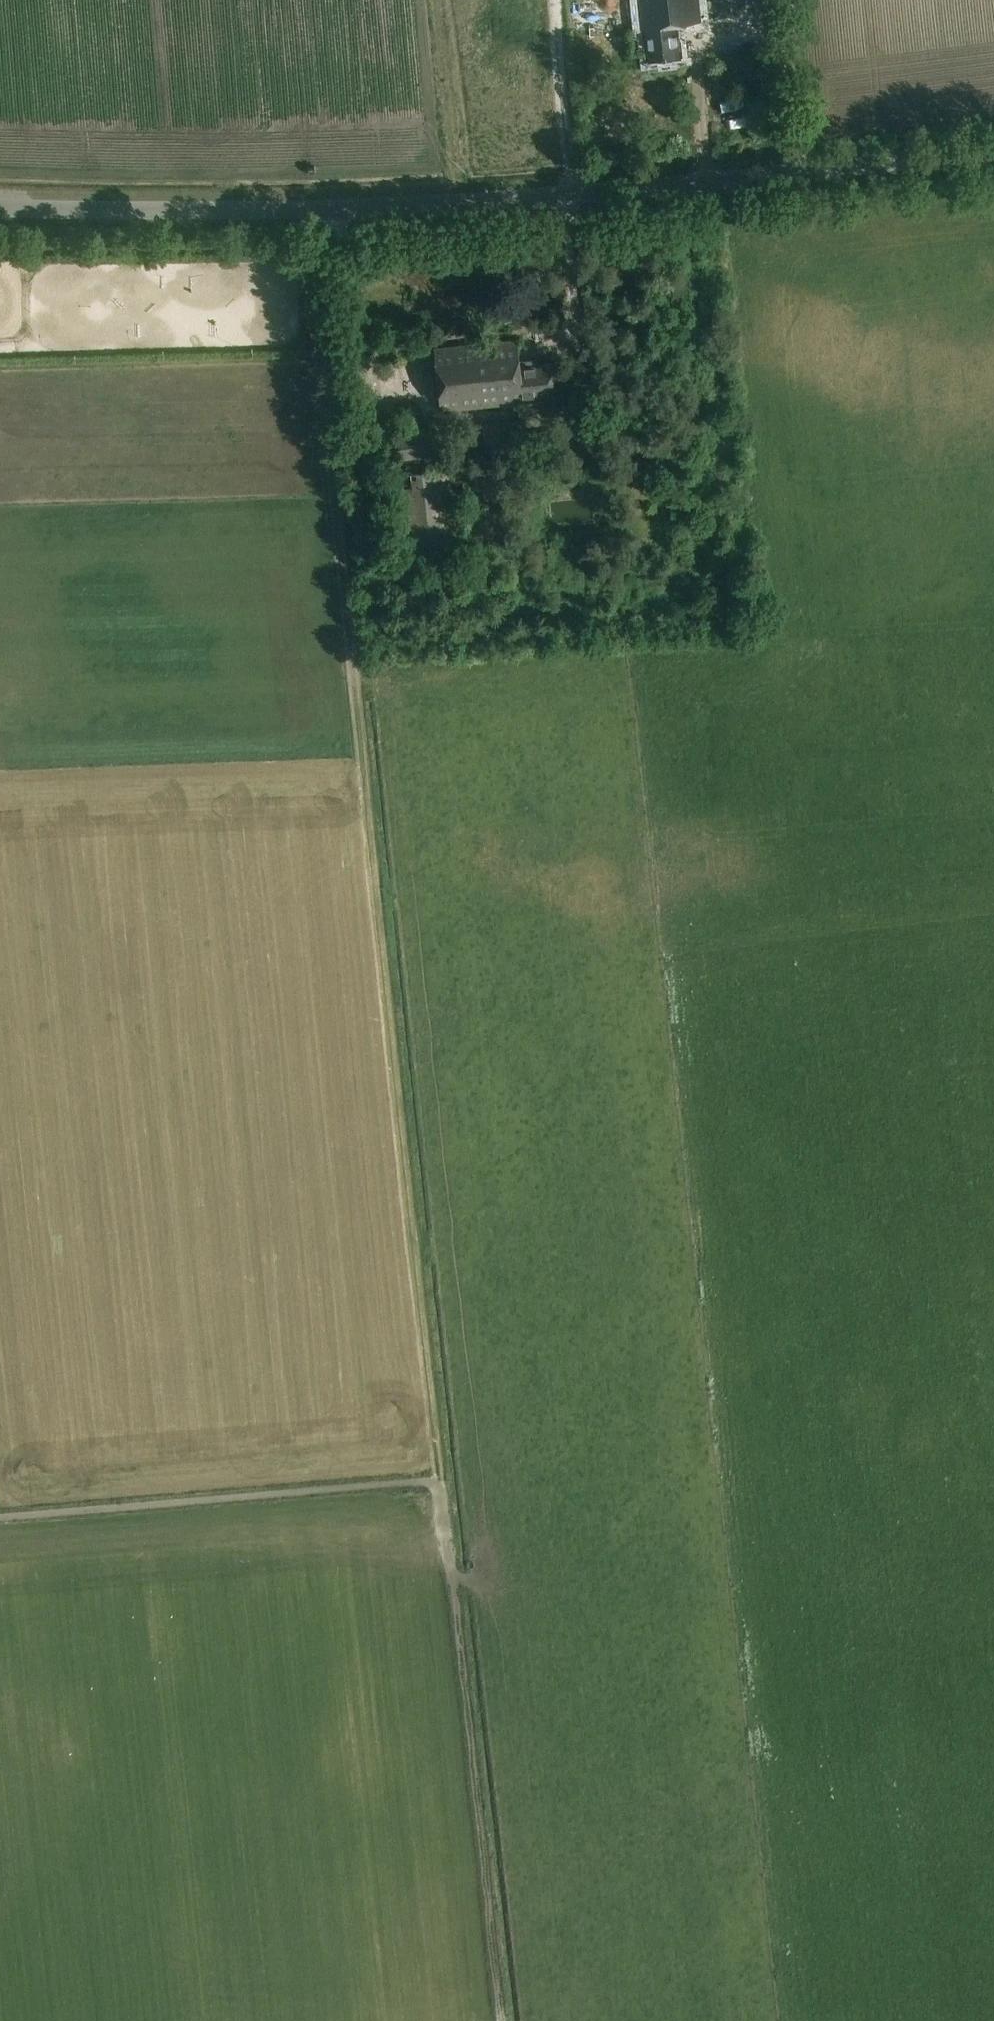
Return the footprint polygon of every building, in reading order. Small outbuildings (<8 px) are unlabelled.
[(641,24),(641,29),(647,29),(650,60),(681,57),(678,25),(702,22),(699,0),(638,0),(641,24)] [(485,422),(488,453),(526,449),(523,419),(522,419),(520,402),(541,400),(541,396),(556,394),(553,363),(522,366),(520,341),(436,349),(443,411),(508,404),(510,420),(485,422)] [(438,454),(438,451),(472,447),(470,424),(400,431),(402,458),(394,459),(405,566),(463,561),(454,467),(452,468),(450,453),(438,454)] [(590,509),(552,511),(554,536),(592,534),(590,509)]
